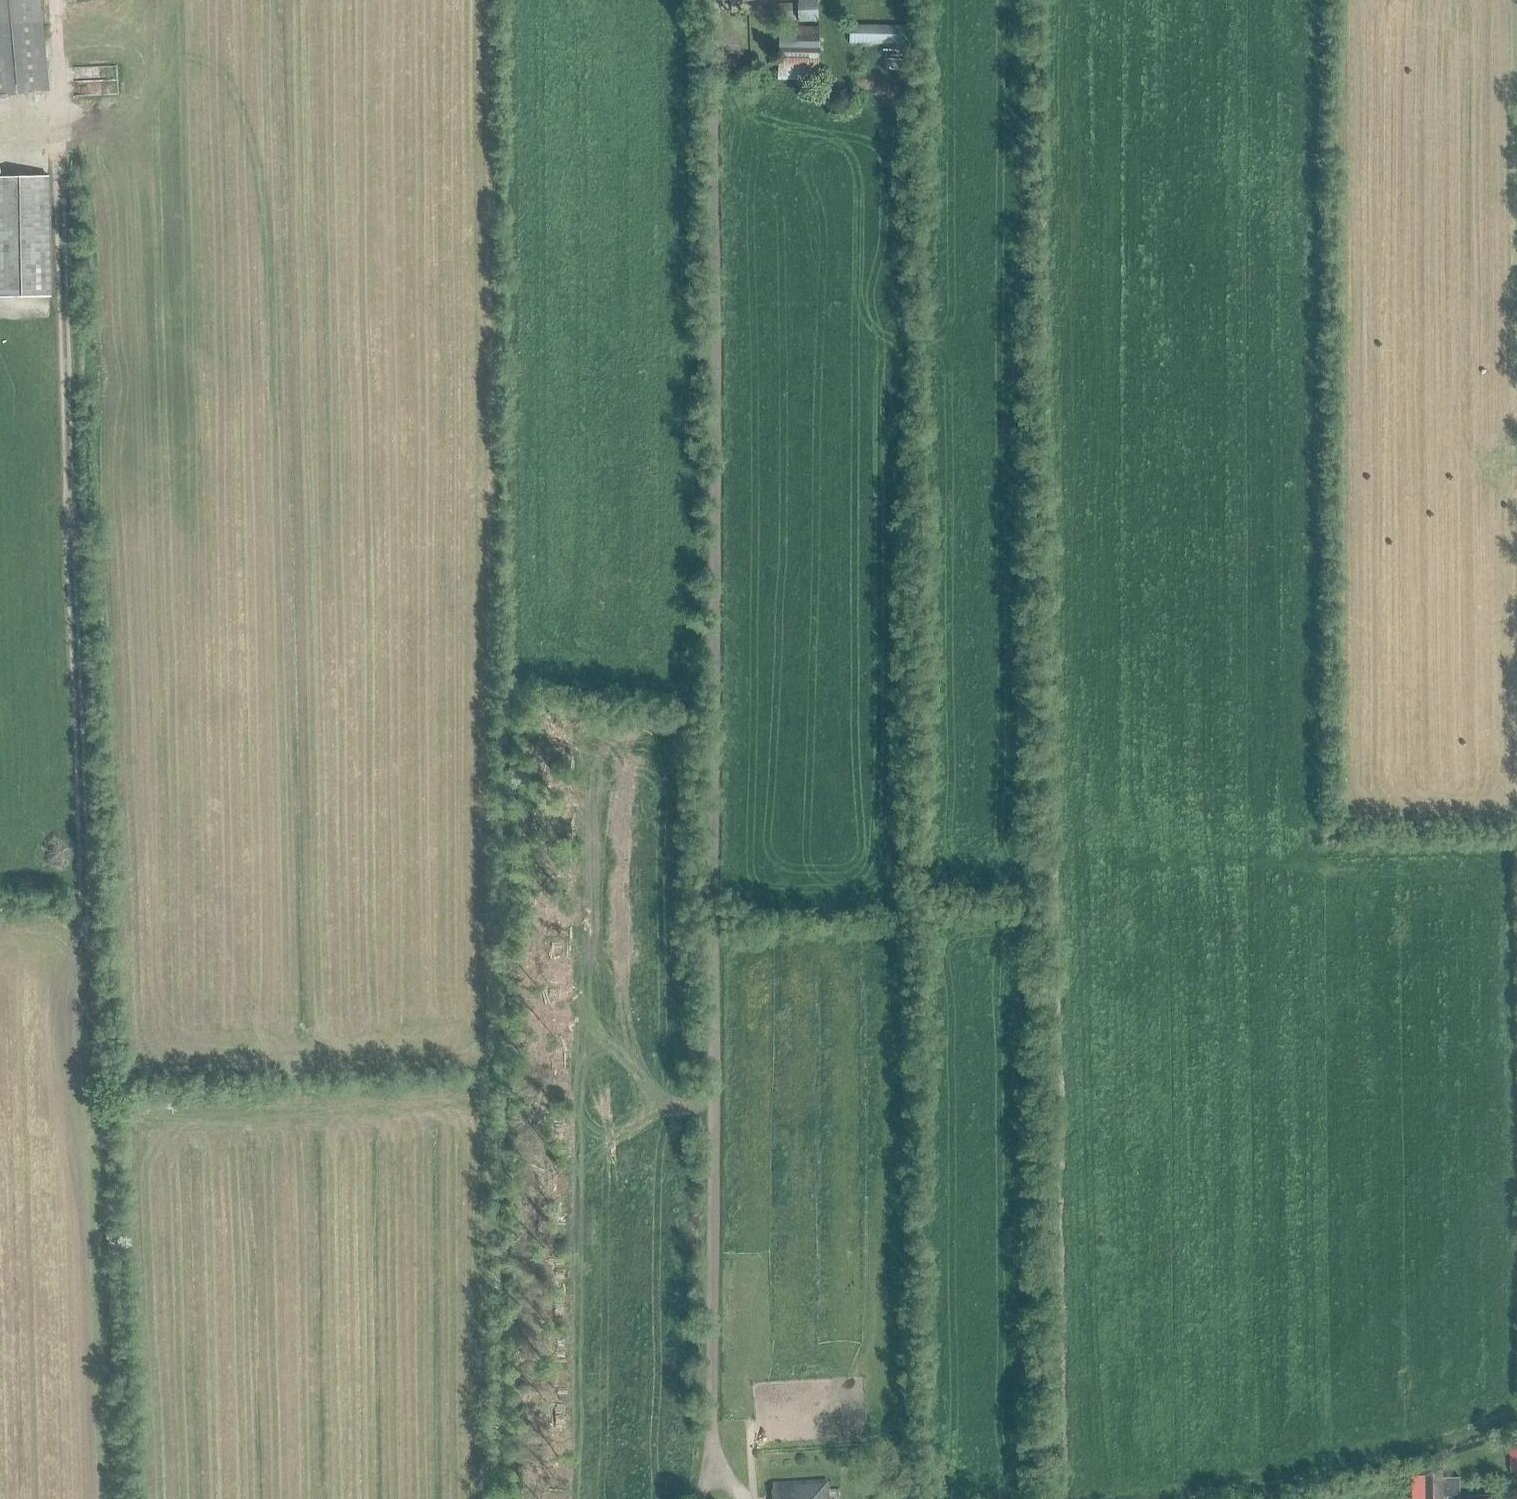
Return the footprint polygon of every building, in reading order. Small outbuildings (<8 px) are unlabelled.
[(48,92),(39,0),(0,0),(0,96),(48,92)] [(804,21),(822,20),(821,0),(803,0),(804,21)] [(772,5),(773,20),(794,19),(793,4),(772,5)] [(849,44),(908,44),(908,25),(849,25),(849,44)] [(777,80),(818,81),(819,29),(779,28),(777,80)] [(50,176),(0,177),(0,297),(53,296),(50,176)] [(1492,1495),(1460,1496),(1460,1477),(1443,1478),(1443,1468),(1426,1468),(1427,1498),(1443,1498),(1443,1497),(1453,1497),(1453,1498),(1492,1498),(1492,1495)] [(773,1498),(827,1498),(826,1480),(772,1483),(773,1498)]
